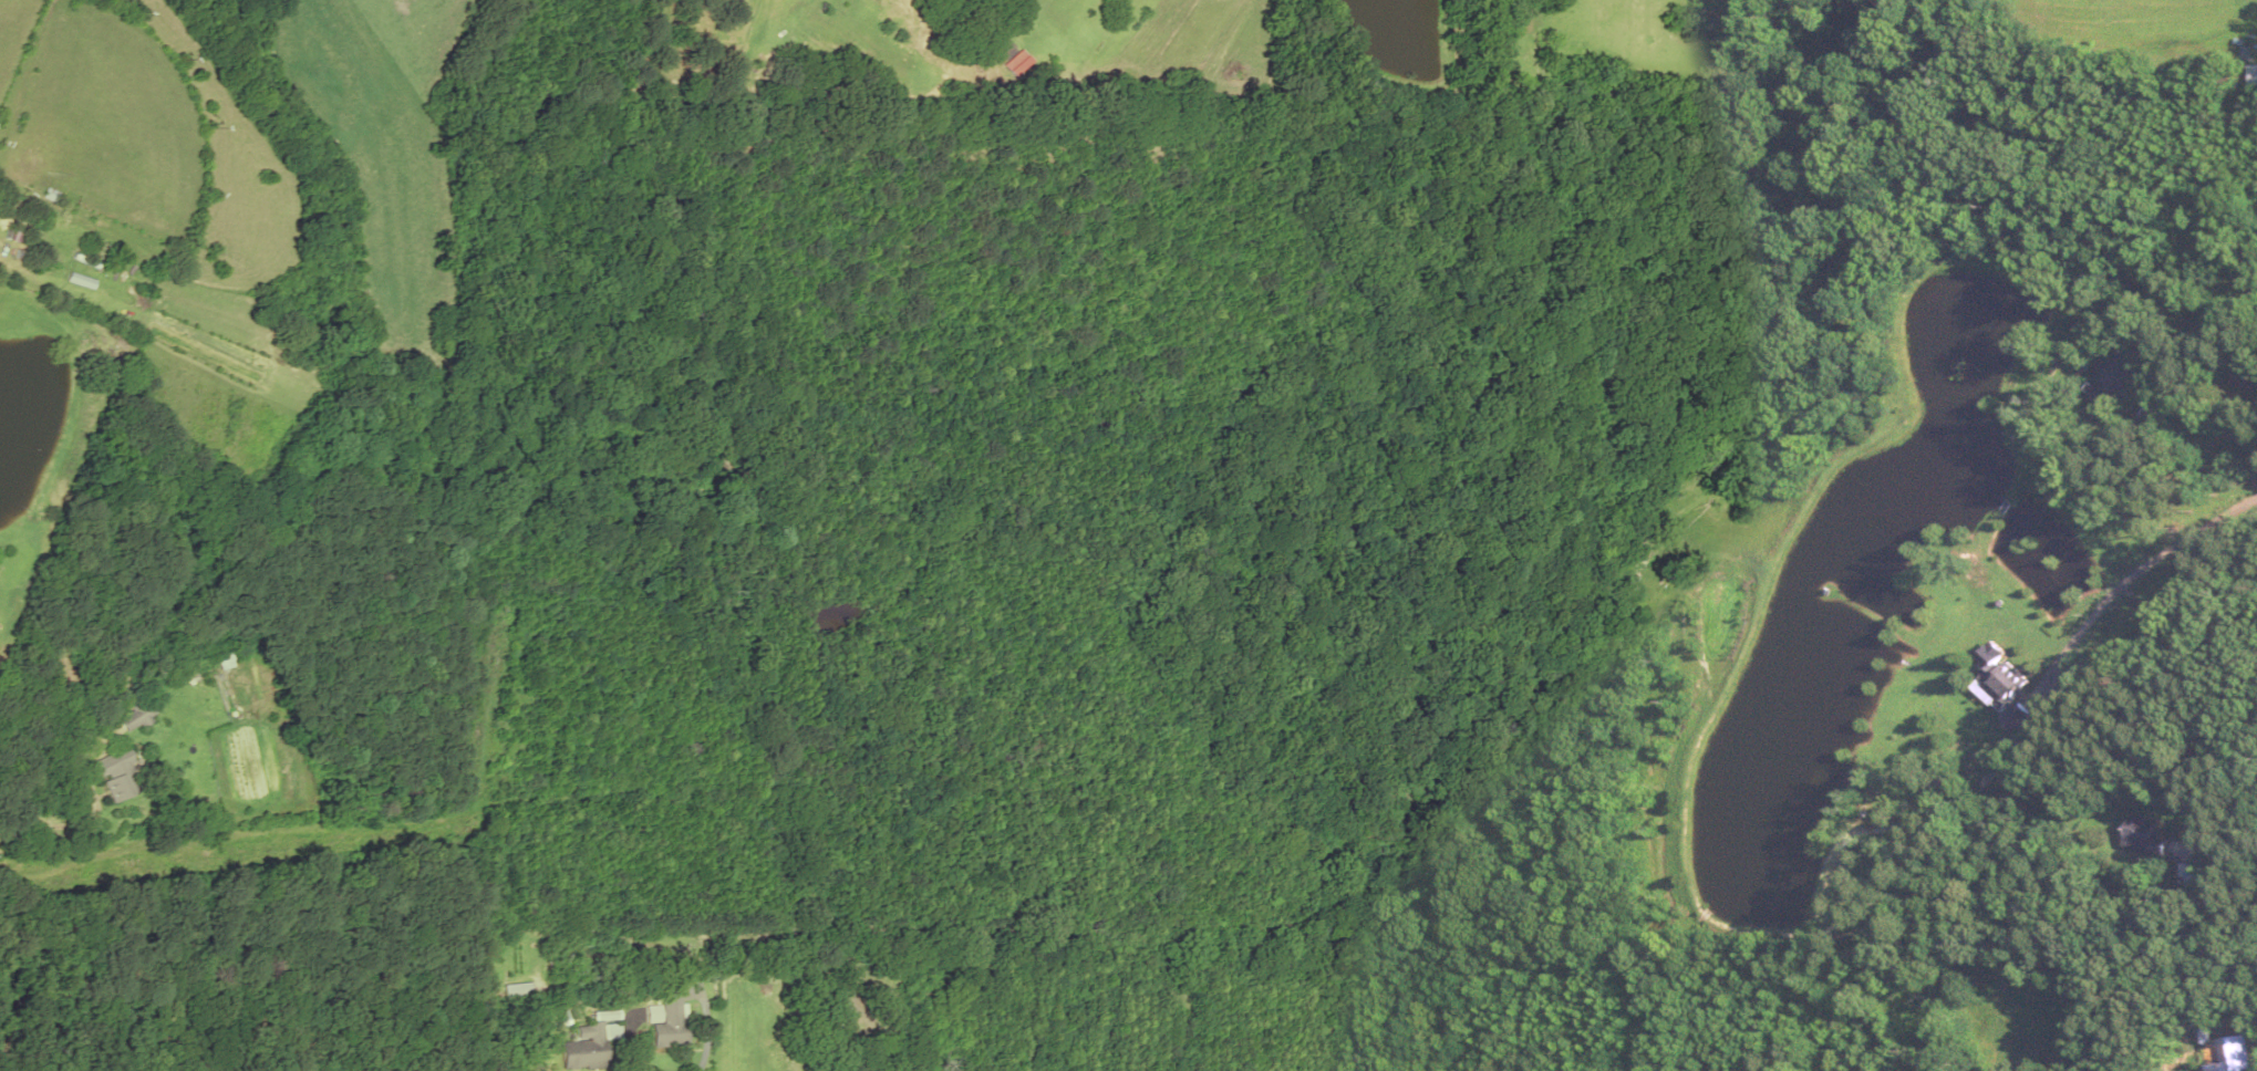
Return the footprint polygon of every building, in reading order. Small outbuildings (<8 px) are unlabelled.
[(2015,696),(2023,688),(2004,671),(2001,674),(1993,667),(1974,687),(2018,728),(2033,713),(2015,696)] [(126,705),(129,711),(116,717),(124,732),(155,716),(144,695),(126,705)] [(110,802),(143,789),(125,746),(92,759),(110,802)] [(2159,833),(2161,822),(2132,816),(2126,847),(2168,856),(2172,836),(2159,833)] [(2198,885),(2198,864),(2182,864),(2182,875),(2189,875),(2189,885),(2198,885)] [(679,998),(679,985),(663,986),(663,999),(679,998)] [(685,1002),(649,1002),(649,1045),(685,1045),(685,1002)] [(605,1066),(602,1039),(619,1037),(617,1020),(581,1024),(583,1038),(559,1040),(562,1070),(605,1066)] [(2221,1039),(2227,1070),(2254,1070),(2247,1034),(2221,1039)]
